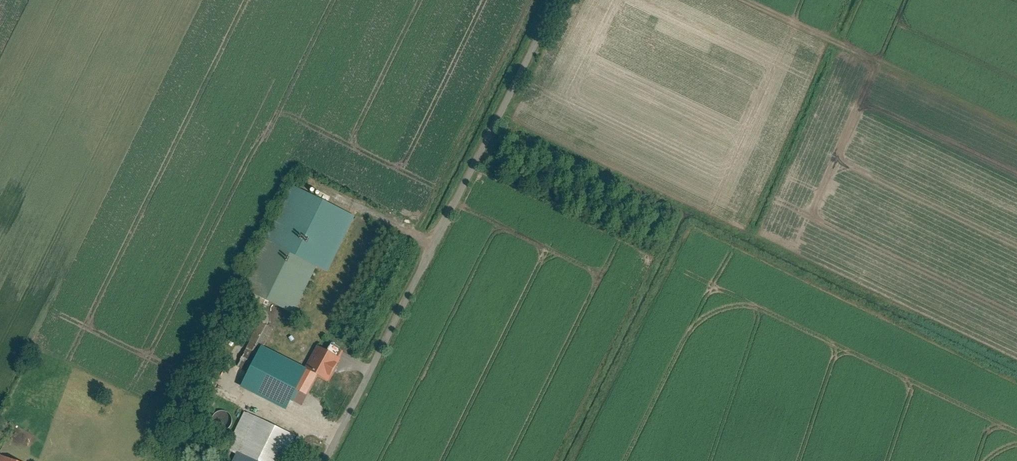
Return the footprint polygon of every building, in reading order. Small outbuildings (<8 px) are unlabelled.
[(289,186),(263,241),(326,271),(352,216),(289,186)] [(314,267),(263,241),(239,287),(291,313),(314,267)] [(305,370),(262,348),(242,387),(285,410),(305,370)] [(327,380),(338,358),(317,348),(305,370),(327,380)] [(228,415),(215,410),(210,423),(223,428),(228,415)] [(242,410),(224,445),(234,450),(229,460),(280,460),(293,435),(242,410)]
